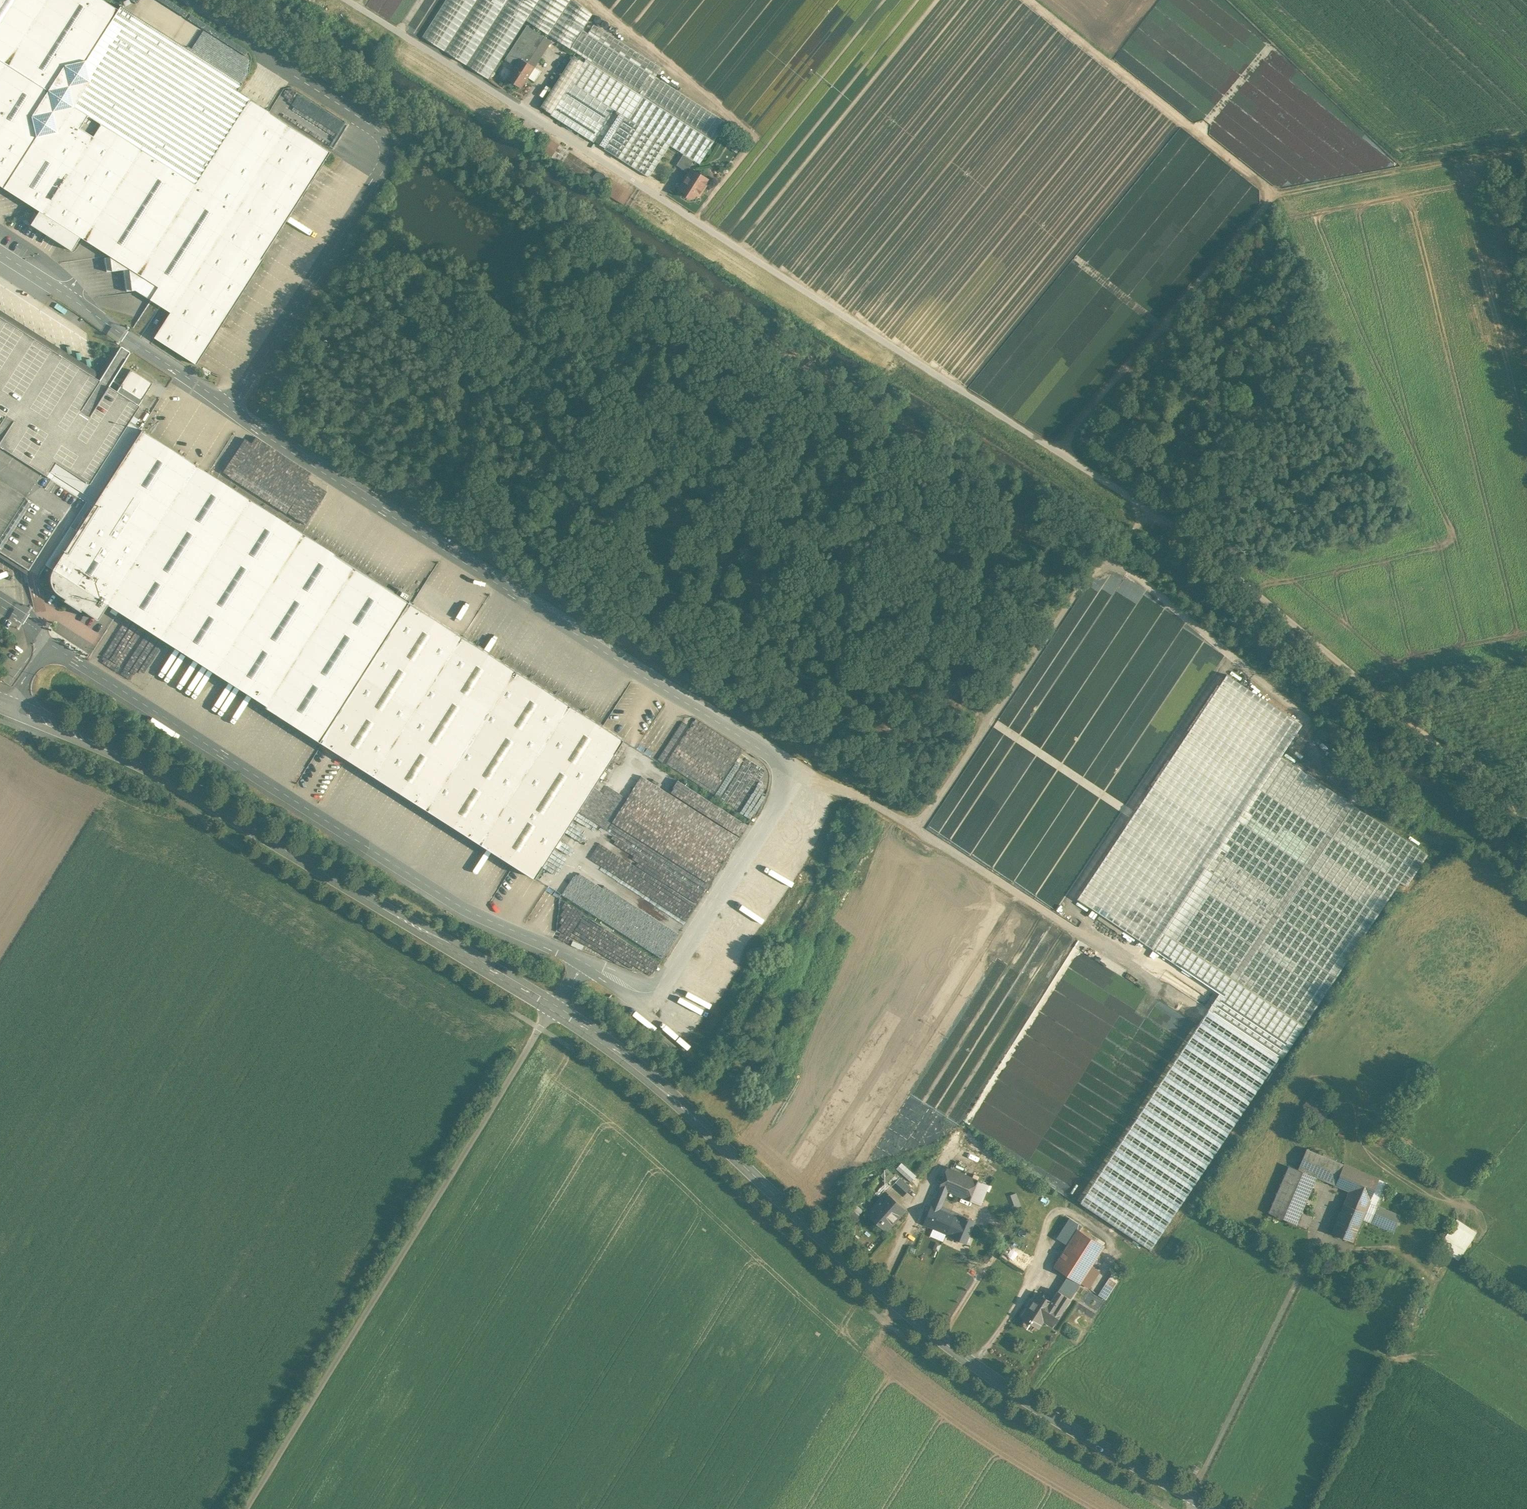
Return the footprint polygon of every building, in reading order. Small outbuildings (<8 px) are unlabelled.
[(103,0),(0,0),(0,186),(38,211),(30,224),(71,250),(80,237),(109,256),(128,268),(157,286),(149,299),(150,300),(160,306),(169,312),(153,337),(195,364),(331,152),(236,91),(242,83),(120,5),(118,9),(103,0)] [(495,0),(446,0),(423,36),(489,79),(526,20),(495,0)] [(575,0),(495,0),(526,20),(571,49),(583,30),(593,14),(575,0)] [(662,67),(594,24),(588,33),(656,76),(662,67)] [(528,26),(507,58),(517,64),(521,58),(538,32),(528,26)] [(583,30),(571,49),(576,52),(588,33),(583,30)] [(538,32),(521,58),(535,67),(551,41),(538,32)] [(656,76),(588,33),(576,52),(587,59),(714,141),(727,121),(656,76)] [(574,55),(541,107),(552,113),(585,62),(574,55)] [(535,67),(521,58),(517,64),(508,79),(521,88),(530,75),(534,77),(539,70),(535,67)] [(714,141),(587,59),(585,62),(552,113),(551,115),(594,142),(594,141),(605,148),(605,149),(649,177),(669,145),(699,164),(714,141)] [(693,160),(683,154),(676,165),(686,171),(693,160)] [(709,180),(692,169),(679,188),(685,192),(686,195),(690,198),(693,197),(696,193),(699,195),(709,180)] [(602,195),(624,205),(631,189),(609,179),(602,195)] [(128,268),(109,256),(109,257),(104,257),(106,272),(123,269),(128,269),(128,268)] [(157,286),(128,268),(128,269),(123,269),(126,291),(135,290),(149,299),(157,286)] [(150,300),(99,379),(108,386),(109,386),(160,306),(150,300)] [(36,340),(34,332),(26,334),(24,326),(16,327),(14,319),(6,321),(4,313),(0,314),(0,447),(76,496),(85,501),(92,506),(141,430),(127,421),(152,383),(130,369),(116,391),(109,386),(108,386),(99,379),(96,377),(94,371),(86,372),(85,364),(77,366),(75,358),(67,360),(65,352),(57,354),(55,346),(47,347),(47,346),(45,346),(44,338),(36,340)] [(141,430),(92,506),(52,569),(107,604),(321,741),(321,742),(321,741),(536,878),(624,739),(410,602),(410,601),(410,602),(141,430)] [(0,447),(0,555),(4,554),(4,556),(6,556),(6,561),(14,561),(15,567),(23,566),(23,572),(26,574),(76,496),(0,447)] [(85,501),(45,565),(52,569),(92,506),(85,501)] [(1177,539),(1168,533),(1160,544),(1169,550),(1177,539)] [(52,589),(56,594),(64,599),(63,601),(80,611),(81,610),(97,620),(107,604),(52,569),(49,575),(49,582),(52,589)] [(663,792),(728,827),(719,845),(729,850),(745,821),(670,780),(663,792)] [(1400,881),(1260,788),(1153,949),(1219,993),(1208,1009),(1282,1058),(1400,881)] [(828,831),(831,826),(805,814),(803,819),(828,831)] [(493,877),(501,865),(496,862),(488,873),(493,877)] [(1326,1115),(1308,1099),(1303,1104),(1320,1121),(1326,1115)] [(1343,1164),(1306,1148),(1298,1168),(1333,1183),(1333,1184),(1335,1184),(1343,1164)] [(910,1181),(915,1175),(900,1161),(894,1167),(910,1181)] [(1379,1179),(1343,1164),(1335,1184),(1349,1191),(1344,1203),(1365,1212),(1367,1208),(1379,1179)] [(1316,1178),(1288,1166),(1269,1212),(1296,1224),(1302,1211),(1316,1178)] [(989,1184),(947,1167),(939,1187),(948,1191),(980,1205),(989,1184)] [(885,1168),(877,1175),(884,1182),(888,1179),(890,1182),(894,1178),(885,1168)] [(911,1187),(900,1177),(891,1186),(902,1196),(911,1187)] [(885,1182),(876,1192),(882,1198),(887,1193),(899,1204),(903,1199),(905,1201),(906,1200),(904,1199),(885,1182)] [(939,1187),(924,1224),(947,1234),(955,1214),(940,1208),(948,1191),(939,1187)] [(882,1198),(869,1213),(886,1229),(893,1222),(894,1222),(895,1222),(898,1218),(898,1217),(898,1216),(905,1209),(899,1204),(887,1193),(882,1198)] [(1365,1212),(1344,1203),(1338,1218),(1331,1232),(1353,1241),(1361,1223),(1360,1222),(1363,1215),(1365,1212)] [(1400,1215),(1377,1205),(1374,1211),(1367,1208),(1365,1212),(1363,1215),(1371,1218),(1370,1222),(1394,1232),(1400,1215)] [(1313,1216),(1302,1211),(1296,1224),(1308,1228),(1313,1216)] [(963,1218),(955,1214),(947,1234),(954,1237),(965,1242),(974,1220),(963,1216),(963,1218)] [(1070,1218),(1057,1238),(1068,1245),(1078,1229),(1079,1229),(1081,1225),(1070,1218)] [(1079,1229),(1078,1229),(1068,1245),(1054,1267),(1080,1283),(1104,1245),(1079,1229)] [(1038,1292),(1022,1317),(1030,1322),(1038,1327),(1043,1319),(1053,1325),(1063,1309),(1038,1292)]
